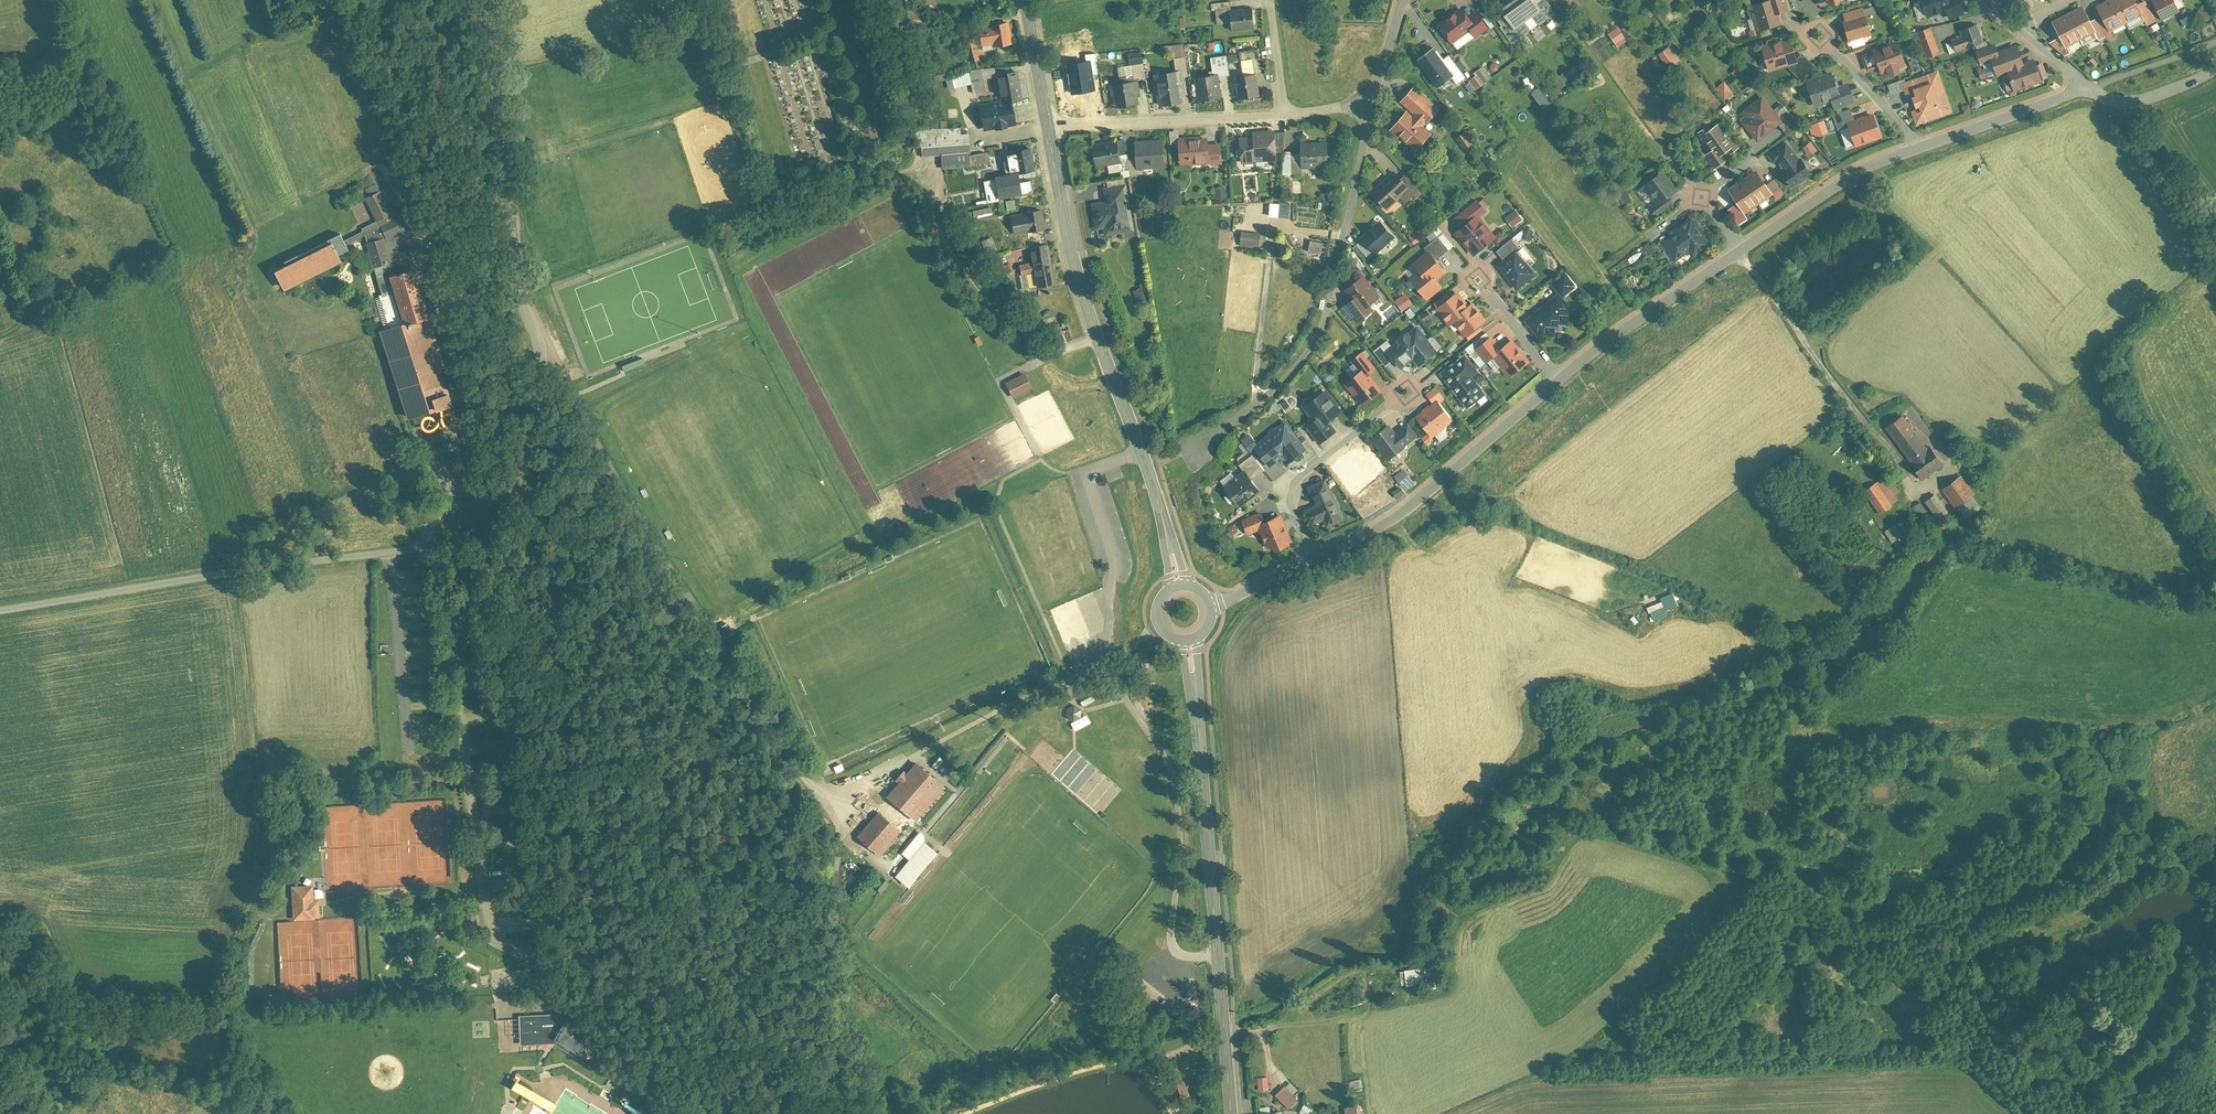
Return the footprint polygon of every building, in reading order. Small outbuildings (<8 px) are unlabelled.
[(1505,15),(1518,31),(1541,14),(1529,0),(1525,0),(1505,15)] [(1750,9),(1759,34),(1779,28),(1776,20),(1790,16),(1785,0),(1767,0),(1768,3),(1750,9)] [(1923,16),(1951,6),(1948,0),(1917,0),(1923,16)] [(2019,10),(2026,0),(2006,0),(2019,10)] [(2133,0),(2113,0),(2095,8),(2108,36),(2141,19),(2133,0)] [(2094,29),(2082,8),(2054,23),(2065,44),(2094,29)] [(1463,10),(1440,28),(1453,47),(1477,29),(1463,10)] [(1864,10),(1842,17),(1851,44),(1872,38),(1864,10)] [(1232,31),(1255,29),(1253,13),(1230,15),(1232,31)] [(995,45),(1007,43),(1004,22),(979,26),(982,44),(995,42),(995,45)] [(1616,26),(1610,31),(1620,44),(1626,39),(1616,26)] [(1977,28),(1960,32),(1965,50),(1982,45),(1977,28)] [(1932,30),(1916,34),(1925,60),(1940,55),(1932,30)] [(965,40),(970,60),(982,58),(977,38),(965,40)] [(1791,41),(1761,50),(1768,71),(1796,63),(1791,41)] [(1670,43),(1659,51),(1668,63),(1679,55),(1670,43)] [(1898,47),(1870,56),(1878,76),(1905,67),(1898,47)] [(1996,47),(1974,53),(1978,66),(1991,62),(1997,80),(2008,77),(2013,91),(2046,80),(2039,61),(2024,66),(2017,47),(1997,52),(1996,47)] [(1435,55),(1421,65),(1440,90),(1454,81),(1435,55)] [(1067,64),(1071,92),(1094,89),(1090,61),(1067,64)] [(1742,64),(1715,85),(1726,99),(1753,78),(1742,64)] [(1015,71),(996,74),(999,95),(1010,93),(1019,92),(1015,71)] [(1952,115),(1939,74),(1902,85),(1916,126),(1952,115)] [(1159,106),(1180,104),(1176,75),(1156,77),(1159,106)] [(1239,100),(1257,97),(1255,77),(1236,80),(1239,100)] [(1832,77),(1805,85),(1813,107),(1830,102),(1834,111),(1855,103),(1847,86),(1836,89),(1832,77)] [(1198,102),(1217,100),(1215,79),(1195,81),(1198,102)] [(1115,107),(1135,105),(1132,84),(1112,86),(1115,107)] [(1441,111),(1415,88),(1400,104),(1409,111),(1427,126),(1441,111)] [(984,129),(1016,123),(1010,93),(999,95),(1001,102),(980,106),(984,129)] [(1782,120),(1762,99),(1744,115),(1750,120),(1743,127),(1757,143),(1782,120)] [(1409,111),(1390,131),(1417,154),(1435,135),(1409,111)] [(1874,118),(1846,126),(1854,148),(1881,140),(1874,118)] [(1718,125),(1700,133),(1715,161),(1731,153),(1718,125)] [(962,130),(944,131),(945,170),(972,168),(990,165),(987,154),(971,156),(970,134),(962,134),(962,130)] [(1241,162),(1275,161),(1274,136),(1253,137),(1253,141),(1240,141),(1241,162)] [(1179,141),(1180,165),(1222,163),(1221,145),(1207,145),(1207,139),(1179,141)] [(1162,140),(1134,143),(1136,171),(1165,168),(1162,140)] [(1095,167),(1120,163),(1116,143),(1091,147),(1095,167)] [(1007,152),(1011,173),(1018,172),(1034,169),(1030,148),(1007,152)] [(1301,151),(1302,169),(1327,169),(1326,150),(1301,151)] [(1789,152),(1776,160),(1785,174),(1780,177),(1789,190),(1812,175),(1803,162),(1799,165),(1789,152)] [(998,191),(999,197),(1033,191),(1031,180),(1020,182),(1018,172),(1011,173),(995,176),(995,179),(984,181),(986,193),(998,191)] [(1756,174),(1727,192),(1744,216),(1772,197),(1756,174)] [(1401,183),(1394,175),(1372,194),(1389,212),(1403,199),(1407,204),(1418,195),(1405,180),(1401,183)] [(1665,176),(1641,188),(1654,207),(1677,194),(1665,176)] [(1127,184),(1103,188),(1105,201),(1092,203),(1096,229),(1103,227),(1104,235),(1134,230),(1127,184)] [(399,199),(385,205),(378,190),(365,196),(377,223),(341,238),(340,234),(271,265),(282,290),(339,265),(335,257),(346,253),(347,254),(365,246),(374,268),(387,263),(378,241),(411,227),(409,221),(408,221),(399,199)] [(1463,228),(1456,233),(1475,257),(1495,240),(1477,219),(1487,212),(1477,201),(1455,218),(1463,228)] [(1009,215),(1013,233),(1043,228),(1039,209),(1009,215)] [(1675,234),(1661,243),(1675,262),(1688,253),(1693,260),(1713,248),(1691,217),(1672,229),(1675,234)] [(1395,239),(1381,223),(1354,245),(1368,261),(1395,239)] [(1241,247),(1260,250),(1261,237),(1242,234),(1241,247)] [(980,240),(983,250),(994,246),(991,236),(980,240)] [(1036,286),(1054,282),(1047,243),(1029,246),(1036,286)] [(1514,252),(1496,267),(1516,291),(1535,277),(1514,252)] [(1446,274),(1430,255),(1414,267),(1420,274),(1411,280),(1427,300),(1441,290),(1435,283),(1446,274)] [(399,327),(428,318),(414,269),(385,278),(399,327)] [(1567,276),(1553,286),(1564,299),(1578,289),(1567,276)] [(1381,301),(1365,280),(1348,292),(1364,313),(1381,301)] [(1459,297),(1438,311),(1452,331),(1458,328),(1467,340),(1486,326),(1473,308),(1468,312),(1459,297)] [(1574,315),(1557,298),(1528,323),(1544,341),(1574,315)] [(1438,356),(1418,330),(1387,351),(1402,371),(1414,362),(1419,369),(1438,356)] [(1489,366),(1497,361),(1512,381),(1531,367),(1513,342),(1503,350),(1494,338),(1477,351),(1489,366)] [(1466,359),(1442,376),(1468,409),(1484,397),(1470,379),(1477,374),(1466,359)] [(1365,372),(1346,384),(1362,406),(1380,394),(1365,372)] [(1012,400),(1031,391),(1023,375),(1004,385),(1012,400)] [(1325,394),(1305,406),(1318,427),(1312,431),(1320,443),(1334,434),(1328,426),(1340,419),(1325,394)] [(1452,416),(1438,399),(1416,418),(1430,434),(1452,416)] [(1902,416),(1887,427),(1911,460),(1926,449),(1902,416)] [(1286,468),(1308,451),(1287,422),(1257,444),(1250,436),(1241,441),(1257,462),(1262,459),(1271,469),(1281,462),(1286,468)] [(1388,431),(1372,443),(1390,464),(1420,438),(1408,426),(1393,437),(1388,431)] [(1943,463),(1930,446),(1926,449),(1911,460),(1909,461),(1922,479),(1943,463)] [(1343,479),(1357,499),(1370,491),(1366,485),(1381,474),(1363,449),(1347,459),(1355,471),(1343,479)] [(1240,507),(1260,492),(1244,472),(1223,488),(1240,507)] [(1325,526),(1343,519),(1327,479),(1307,488),(1315,507),(1305,511),(1311,526),(1323,522),(1325,526)] [(1957,479),(1943,490),(1958,508),(1972,496),(1957,479)] [(1877,485),(1865,493),(1880,515),(1892,507),(1877,485)] [(1933,496),(1924,503),(1934,515),(1943,508),(1933,496)] [(1269,554),(1294,543),(1283,518),(1257,529),(1269,554)] [(1902,522),(1892,529),(1902,543),(1912,536),(1902,522)] [(915,765),(851,840),(880,864),(944,790),(915,765)] [(318,887),(288,887),(289,925),(318,925),(318,887)] [(1396,969),(1398,988),(1433,986),(1431,966),(1396,969)] [(520,1017),(521,1046),(554,1043),(654,1105),(668,1080),(562,1015),(520,1017)] [(1179,1074),(1167,1080),(1175,1101),(1188,1094),(1179,1074)] [(1257,1078),(1258,1091),(1267,1091),(1267,1078),(1257,1078)] [(1283,1087),(1275,1097),(1290,1109),(1298,1098),(1283,1087)] [(1367,1105),(1348,1106),(1349,1113),(1367,1113),(1367,1105)]
